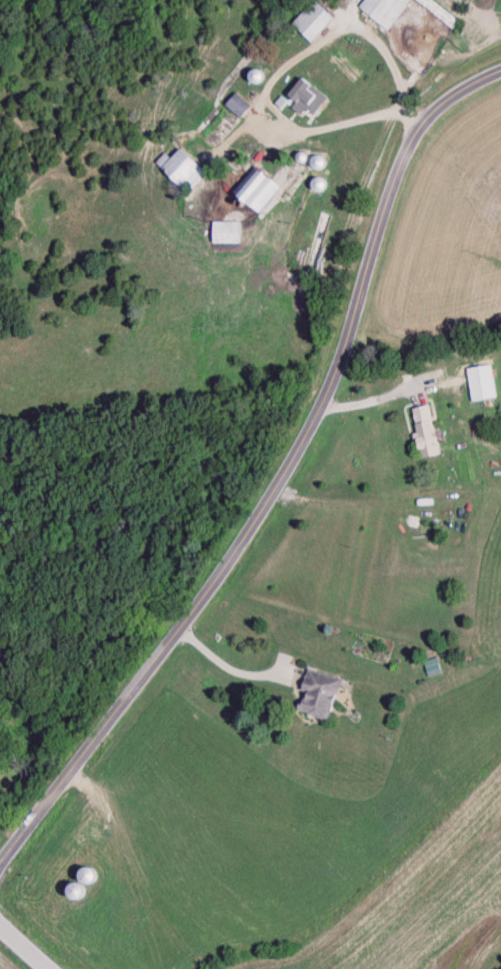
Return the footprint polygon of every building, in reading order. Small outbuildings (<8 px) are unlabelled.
[(388,33),(413,0),(367,0),(359,10),(388,33)] [(334,20),(315,2),(291,26),(311,45),(334,20)] [(314,119),(329,100),(303,79),(289,97),(298,104),(293,110),(304,118),(308,114),(314,119)] [(239,120),(250,109),(237,96),(226,107),(239,120)] [(208,175),(182,150),(170,161),(166,157),(158,165),(183,190),(177,195),(183,201),(208,175)] [(258,213),(282,190),(260,168),(236,192),(258,213)] [(240,223),(213,223),(213,244),(240,244),(240,223)] [(472,403),(497,400),(493,367),(468,370),(472,403)] [(432,407),(414,410),(424,460),(442,457),(432,407)] [(429,678),(441,674),(436,660),(425,664),(429,678)] [(343,681),(310,671),(297,712),(330,723),(343,681)] [(86,886),(96,884),(94,870),(84,872),(86,886)]
